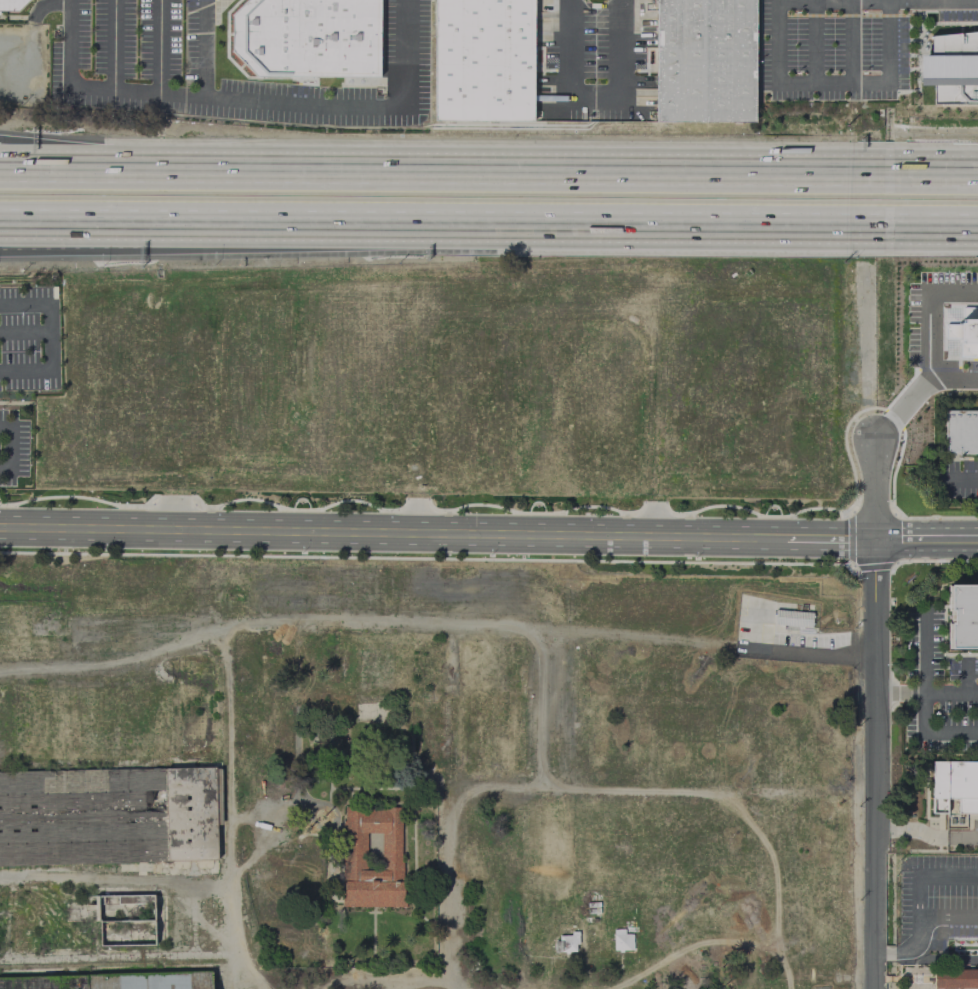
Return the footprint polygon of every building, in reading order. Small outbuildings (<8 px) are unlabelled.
[(16,10),(0,10),(0,0),(27,0),(16,10)] [(232,14),(246,0),(379,0),(379,76),(255,75),(231,51),(232,14)] [(434,121),(434,0),(531,0),(531,121),(434,121)] [(655,121),(656,0),(755,0),(754,122),(655,121)] [(929,36),(977,31),(977,104),(931,104),(930,85),(918,85),(918,55),(929,55),(929,36)] [(945,410),(977,410),(977,455),(958,455),(958,451),(946,451),(947,439),(945,439),(945,410)] [(947,585),(977,585),(977,648),(947,648),(947,585)] [(774,609),(773,623),(810,627),(812,612),(774,609)] [(931,761),(931,813),(946,813),(946,798),(958,798),(958,813),(977,813),(977,761),(931,761)] [(217,859),(215,767),(0,772),(0,865),(217,859)] [(345,806),(345,906),(403,906),(402,806),(345,806)] [(99,896),(100,946),(154,945),(153,895),(99,896)] [(557,951),(576,952),(576,934),(558,934),(557,951)] [(933,988),(977,988),(977,969),(933,969),(933,988)] [(210,970),(0,977),(0,988),(211,988),(210,970)]
